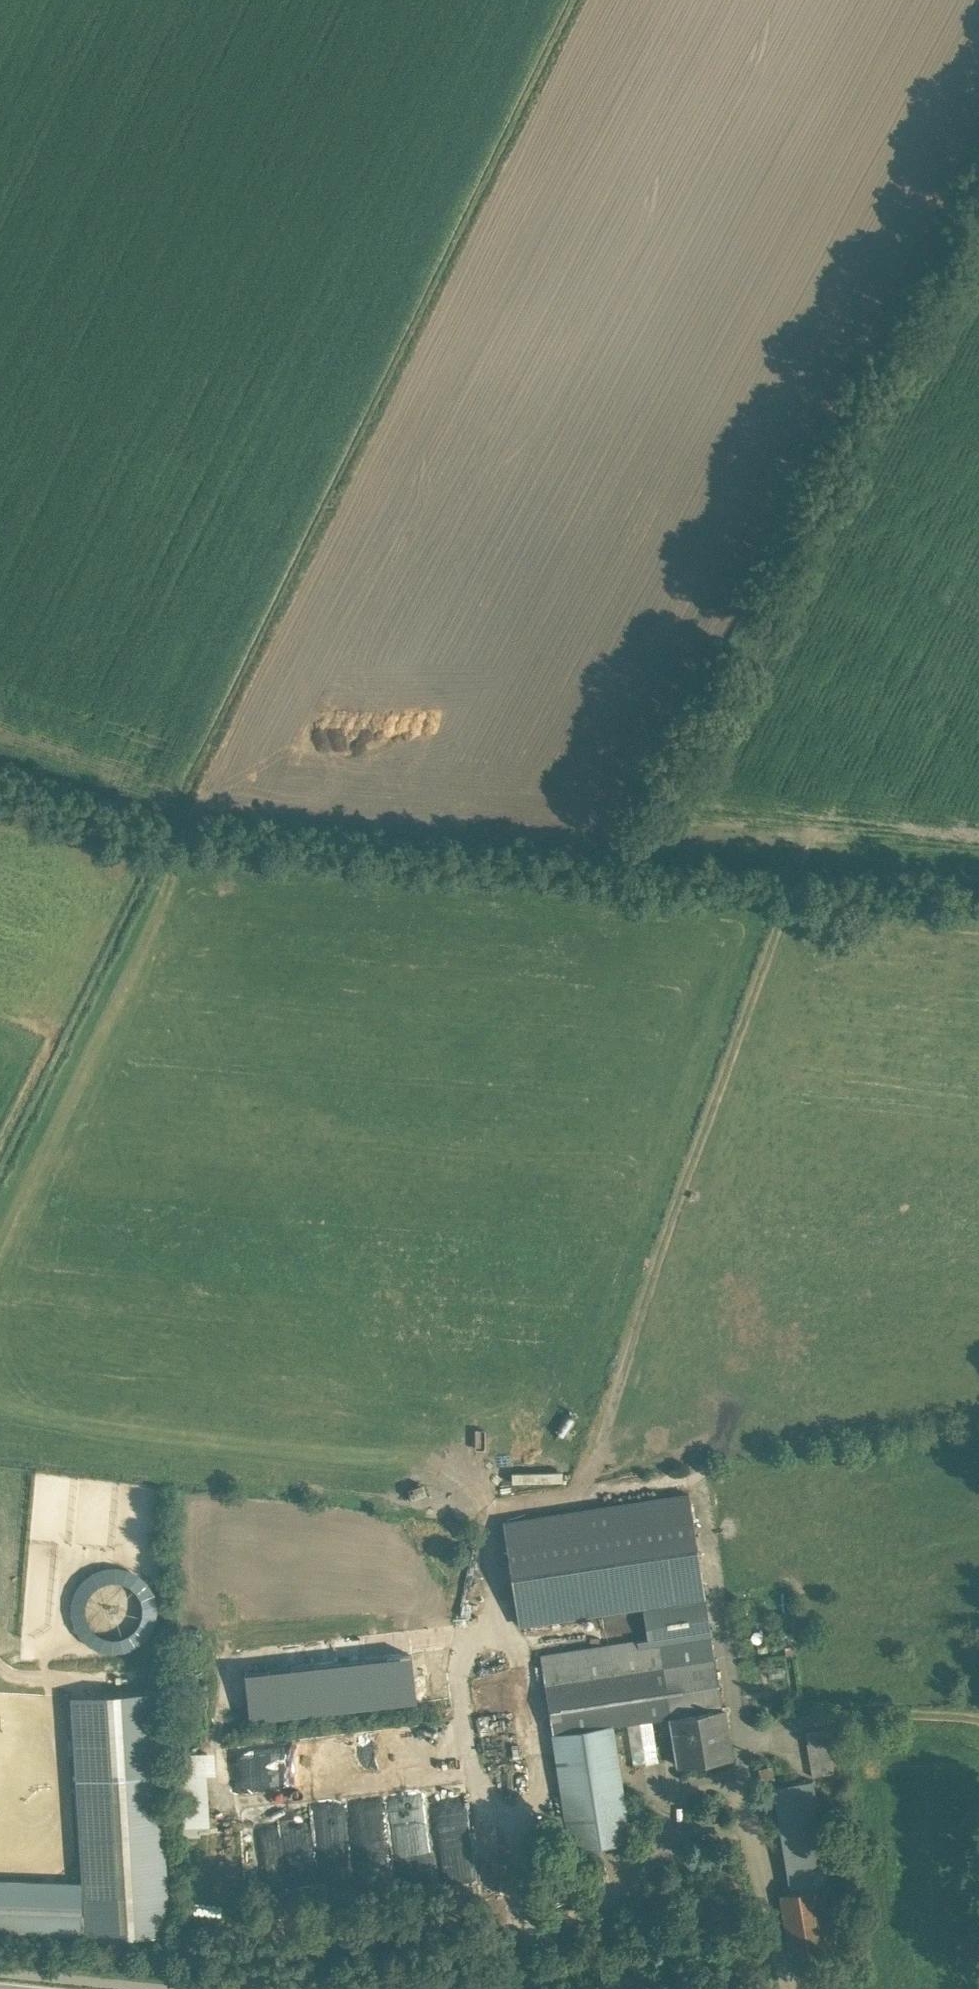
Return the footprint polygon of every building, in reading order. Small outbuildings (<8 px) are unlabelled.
[(689,1493),(503,1522),(519,1624),(643,1605),(705,1596),(689,1493)] [(705,1596),(643,1605),(648,1638),(710,1628),(705,1596)] [(648,1638),(540,1655),(553,1734),(612,1725),(627,1722),(651,1719),(671,1715),(671,1716),(722,1708),(710,1628),(648,1638)] [(250,1667),(254,1717),(422,1702),(417,1652),(250,1667)] [(722,1708),(671,1716),(679,1766),(730,1758),(722,1708)] [(651,1719),(627,1722),(634,1765),(658,1761),(651,1719)] [(612,1725),(553,1734),(571,1852),(631,1843),(612,1725)] [(826,1729),(805,1732),(813,1776),(833,1772),(826,1729)] [(213,1830),(212,1770),(220,1770),(219,1746),(179,1747),(180,1831),(213,1830)] [(771,1767),(759,1769),(761,1781),(773,1779),(771,1767)] [(160,1774),(76,1779),(86,1943),(170,1938),(160,1774)] [(813,1780),(773,1787),(791,1894),(817,1889),(830,1887),(813,1780)] [(472,1864),(460,1791),(419,1798),(428,1854),(442,1852),(444,1868),(472,1864)] [(248,1815),(240,1819),(246,1870),(248,1874),(274,1871),(282,1887),(275,1833),(298,1877),(330,1873),(346,1865),(342,1829),(340,1825),(337,1804),(323,1806),(315,1810),(314,1810),(283,1826),(276,1811),(248,1815)] [(0,1841),(0,1861),(55,1853),(69,1851),(66,1831),(0,1841)] [(417,1831),(392,1833),(393,1854),(418,1853),(417,1831)] [(791,1894),(780,1896),(790,1959),(827,1954),(817,1889),(791,1894)]
